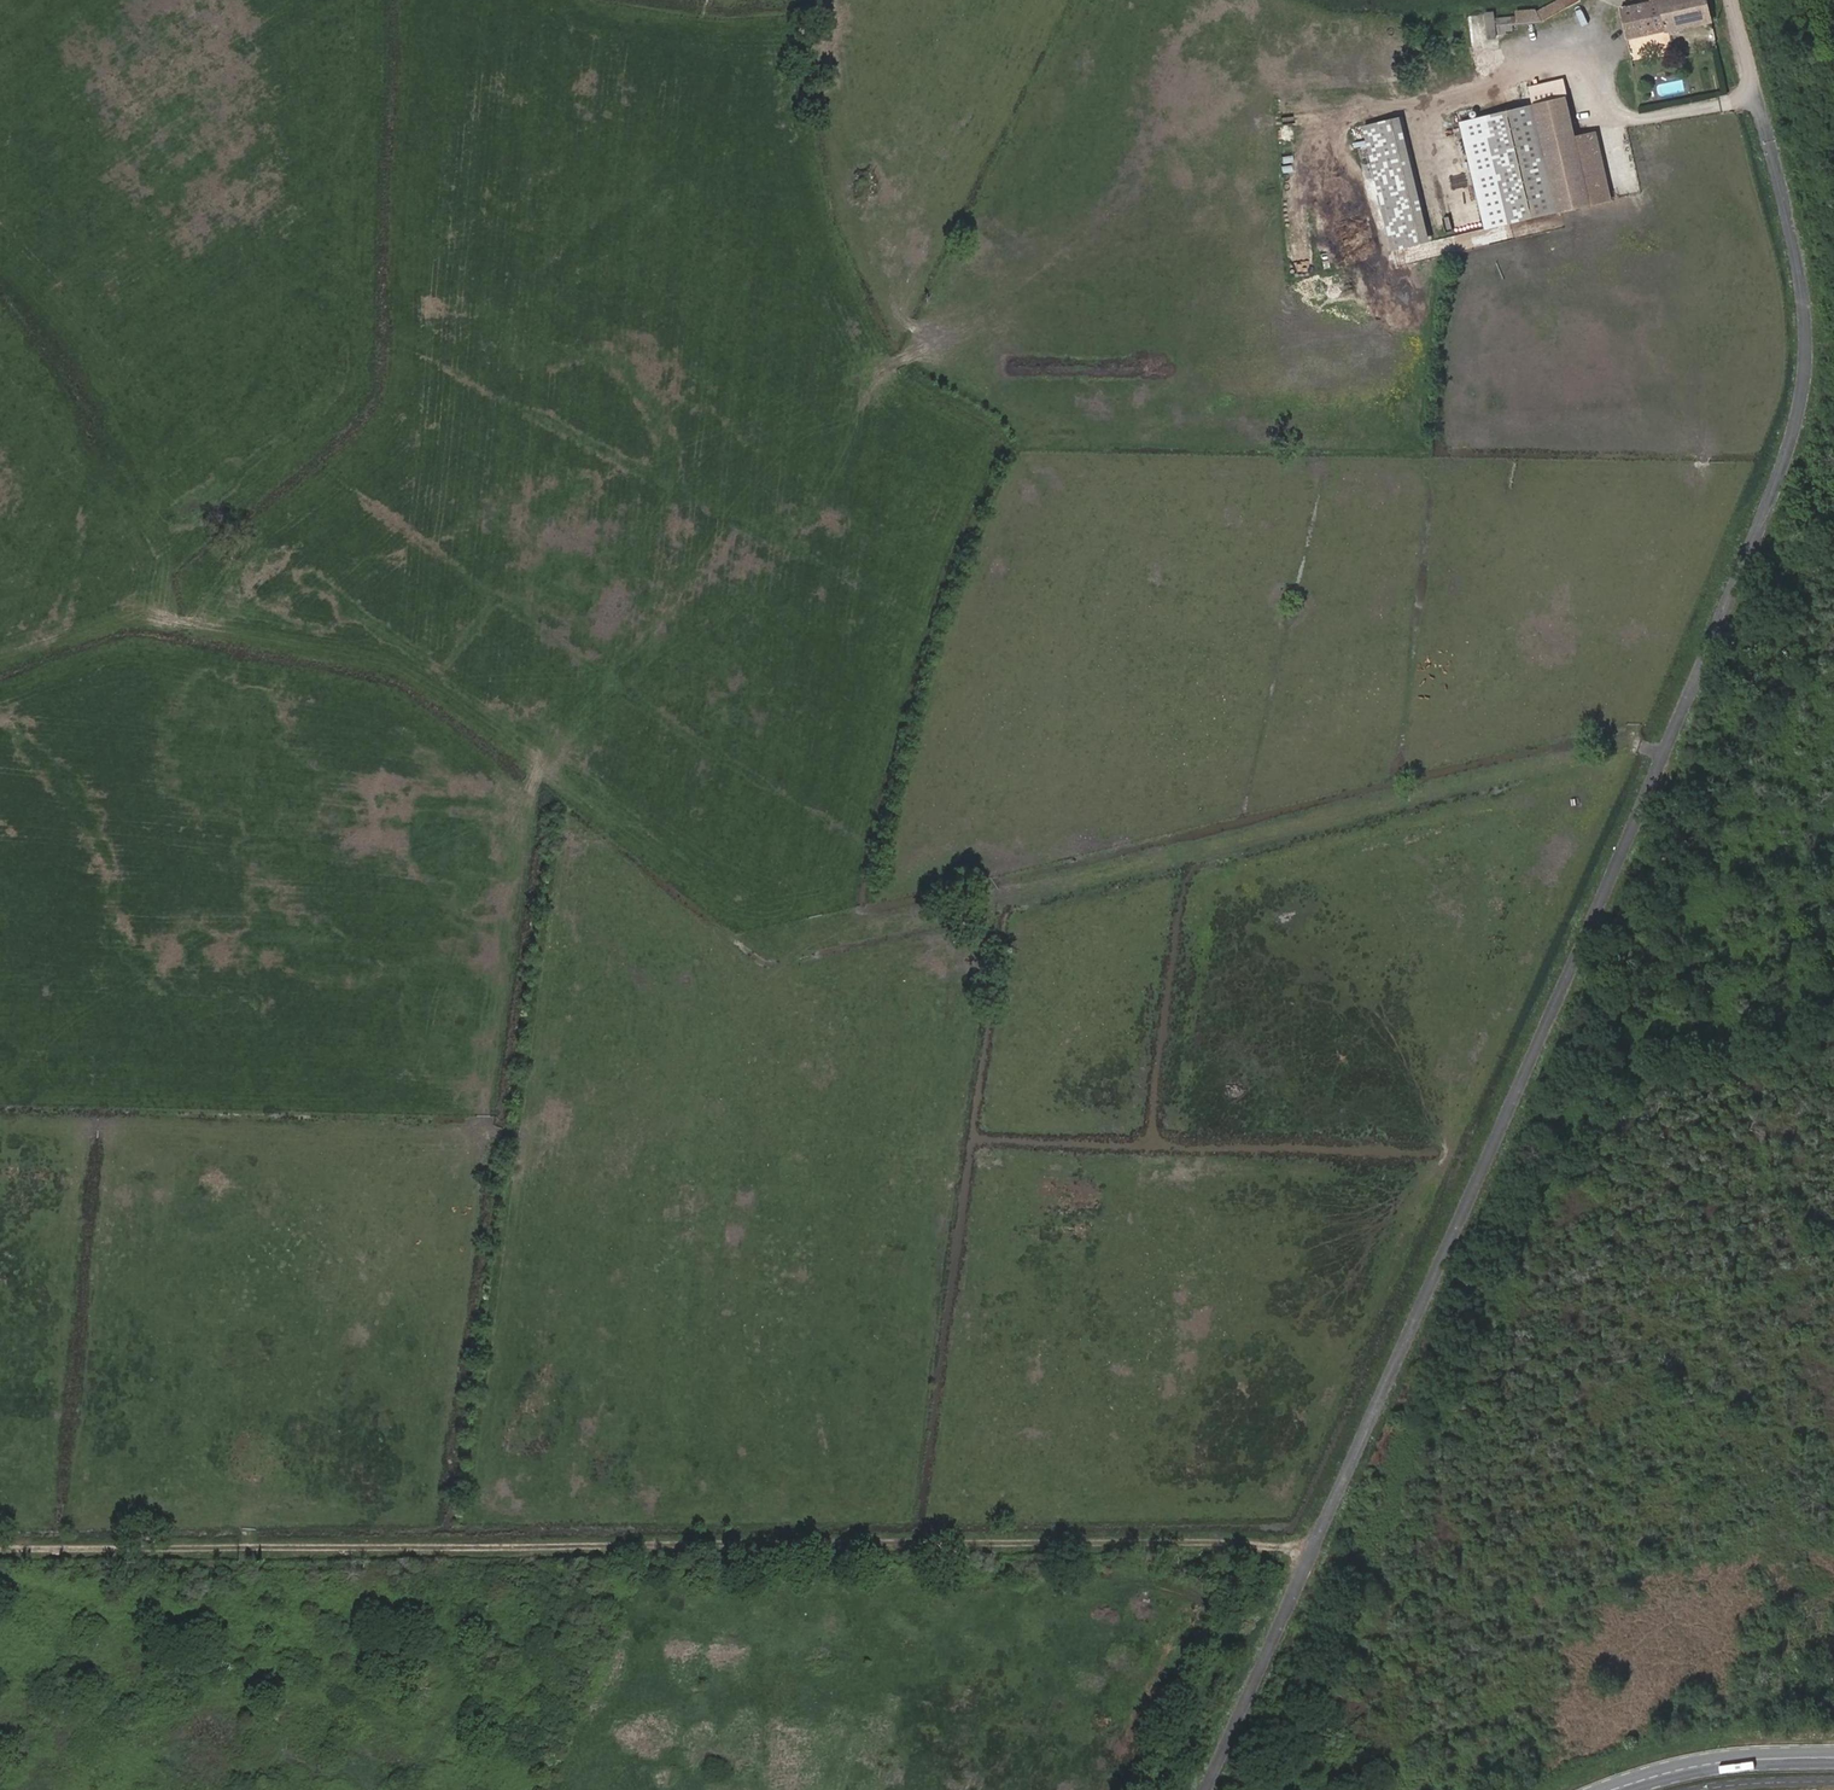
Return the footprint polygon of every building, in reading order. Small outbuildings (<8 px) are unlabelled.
[(1518,16),(1522,29),(1542,22),(1579,1),(1579,0),(1558,0),(1537,12),(1518,16)] [(1629,36),(1710,18),(1706,0),(1651,0),(1652,3),(1623,9),(1629,36)] [(1481,36),(1495,36),(1493,12),(1471,13),(1474,56),(1482,55),(1481,36)] [(1538,108),(1565,102),(1561,83),(1534,89),(1538,108)] [(1551,169),(1560,210),(1586,205),(1572,139),(1565,102),(1538,108),(1551,169)] [(1551,169),(1538,108),(1488,118),(1510,221),(1560,210),(1551,169)] [(1363,126),(1392,251),(1431,242),(1402,117),(1363,126)] [(1488,118),(1462,123),(1484,226),(1510,221),(1488,118)] [(1572,139),(1586,205),(1607,200),(1593,135),(1572,139)] [(1461,225),(1478,221),(1473,200),(1456,203),(1461,225)]
